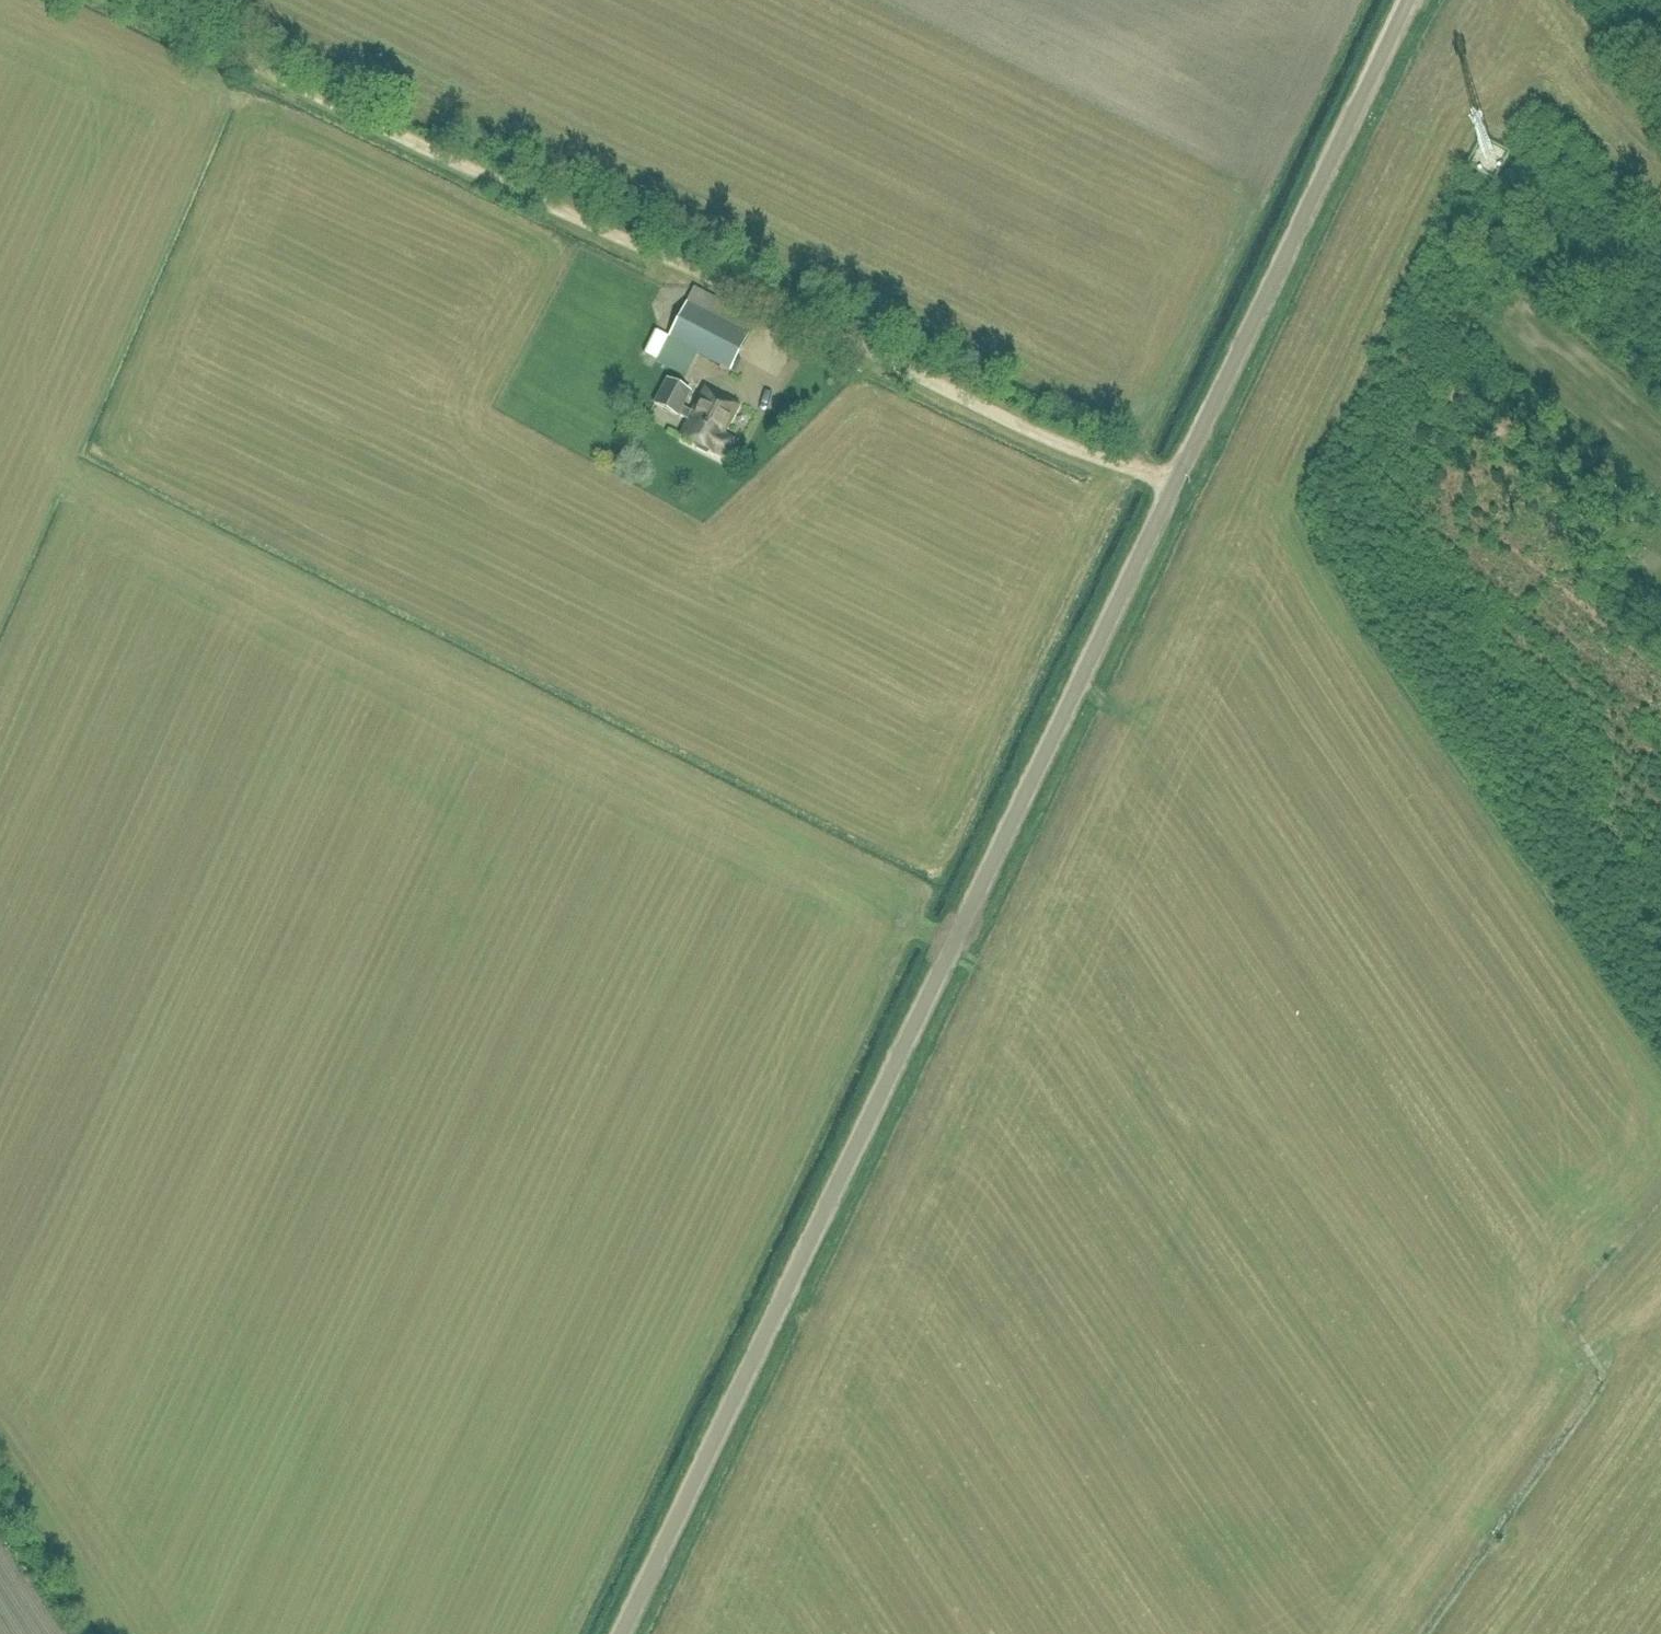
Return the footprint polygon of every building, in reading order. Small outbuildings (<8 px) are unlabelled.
[(729,371),(753,325),(755,322),(694,289),(668,338),(729,371)] [(721,436),(725,429),(726,429),(738,406),(705,388),(691,413),(682,408),(690,393),(667,380),(654,404),(677,417),(678,415),(688,421),(680,436),(695,445),(695,449),(706,455),(709,452),(712,453),(712,452),(724,459),(733,442),(721,436)]
